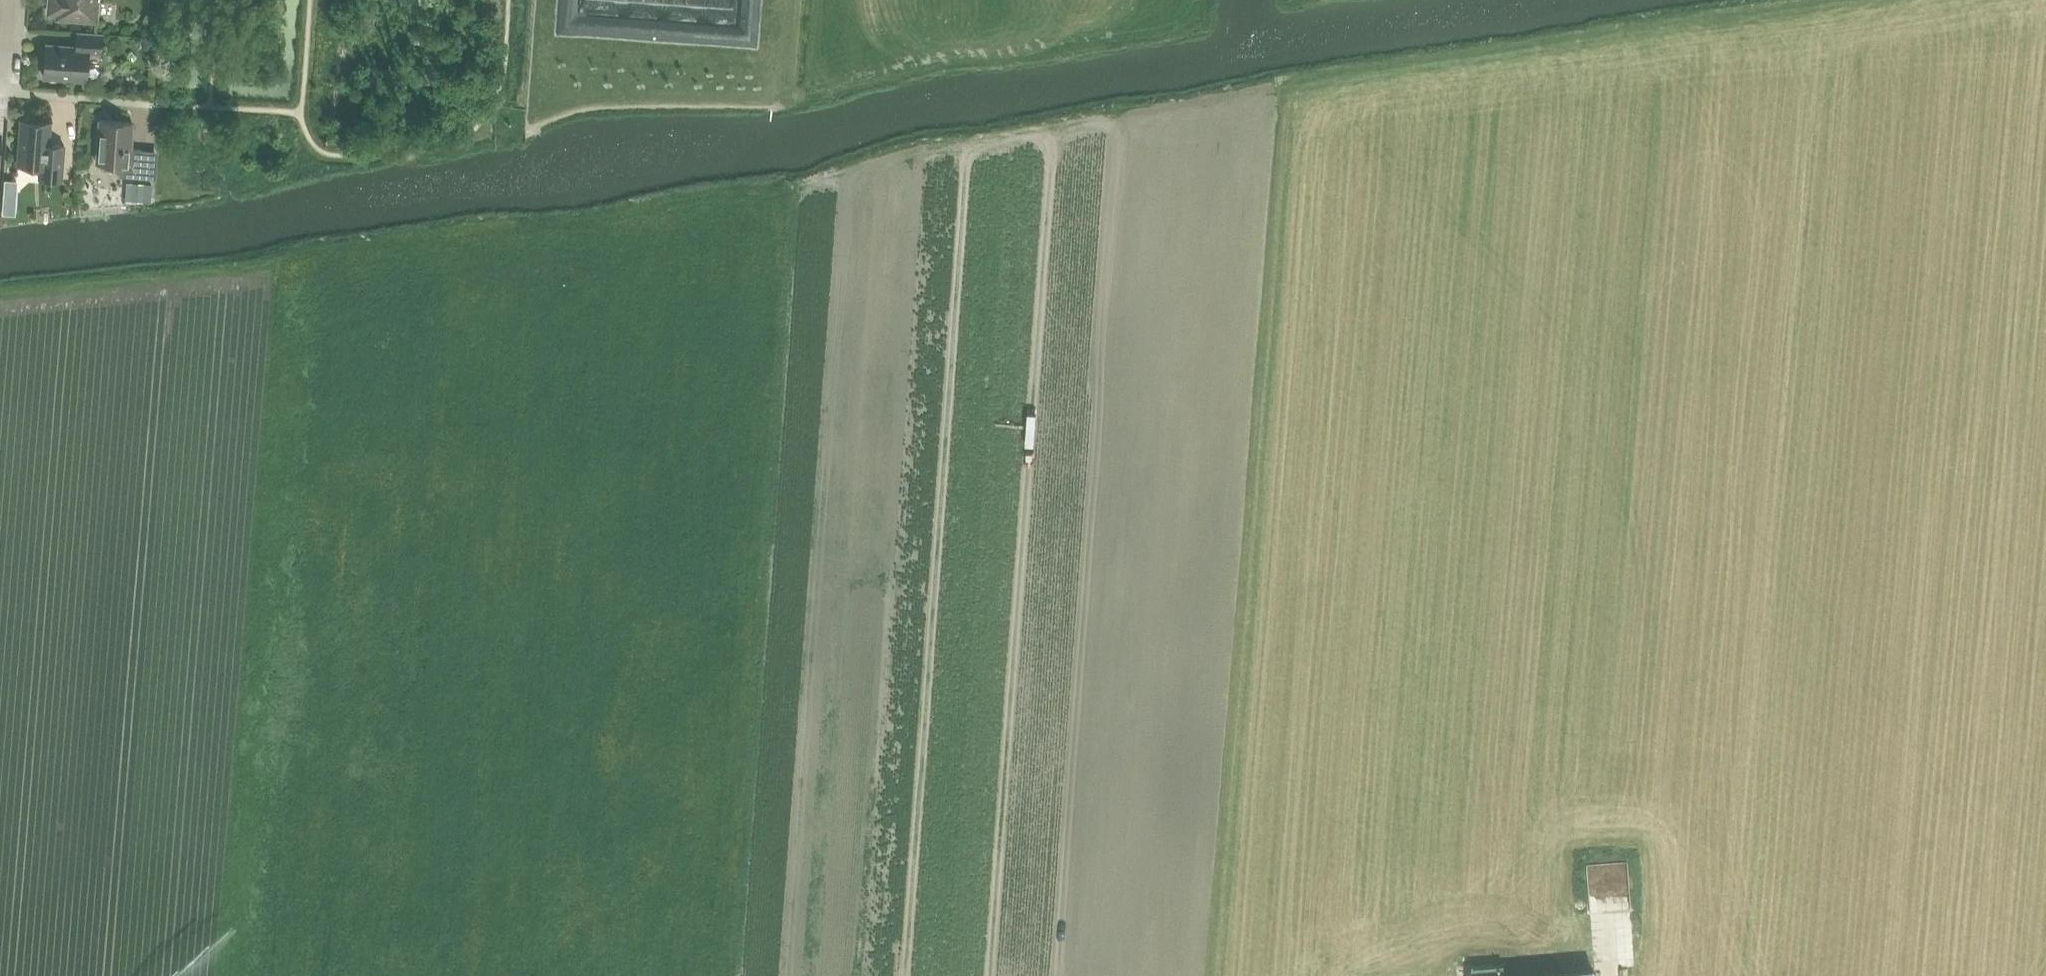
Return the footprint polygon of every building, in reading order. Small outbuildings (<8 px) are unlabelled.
[(48,13),(57,13),(57,18),(95,21),(97,0),(49,0),(48,13)] [(43,77),(85,80),(88,52),(100,53),(101,34),(77,32),(76,46),(45,44),(43,77)] [(20,120),(16,165),(39,166),(38,178),(61,179),(63,145),(51,144),(49,139),(50,122),(38,121),(35,118),(28,117),(24,120),(20,120)] [(129,149),(131,123),(99,120),(95,162),(98,163),(102,168),(111,169),(115,164),(119,164),(118,176),(140,178),(142,150),(129,149)] [(16,189),(17,180),(4,179),(4,188),(16,189)] [(80,190),(84,207),(128,195),(124,179),(80,190)] [(145,199),(145,182),(130,182),(129,198),(145,199)] [(1504,964),(1472,966),(1473,975),(1505,975),(1504,964)]
